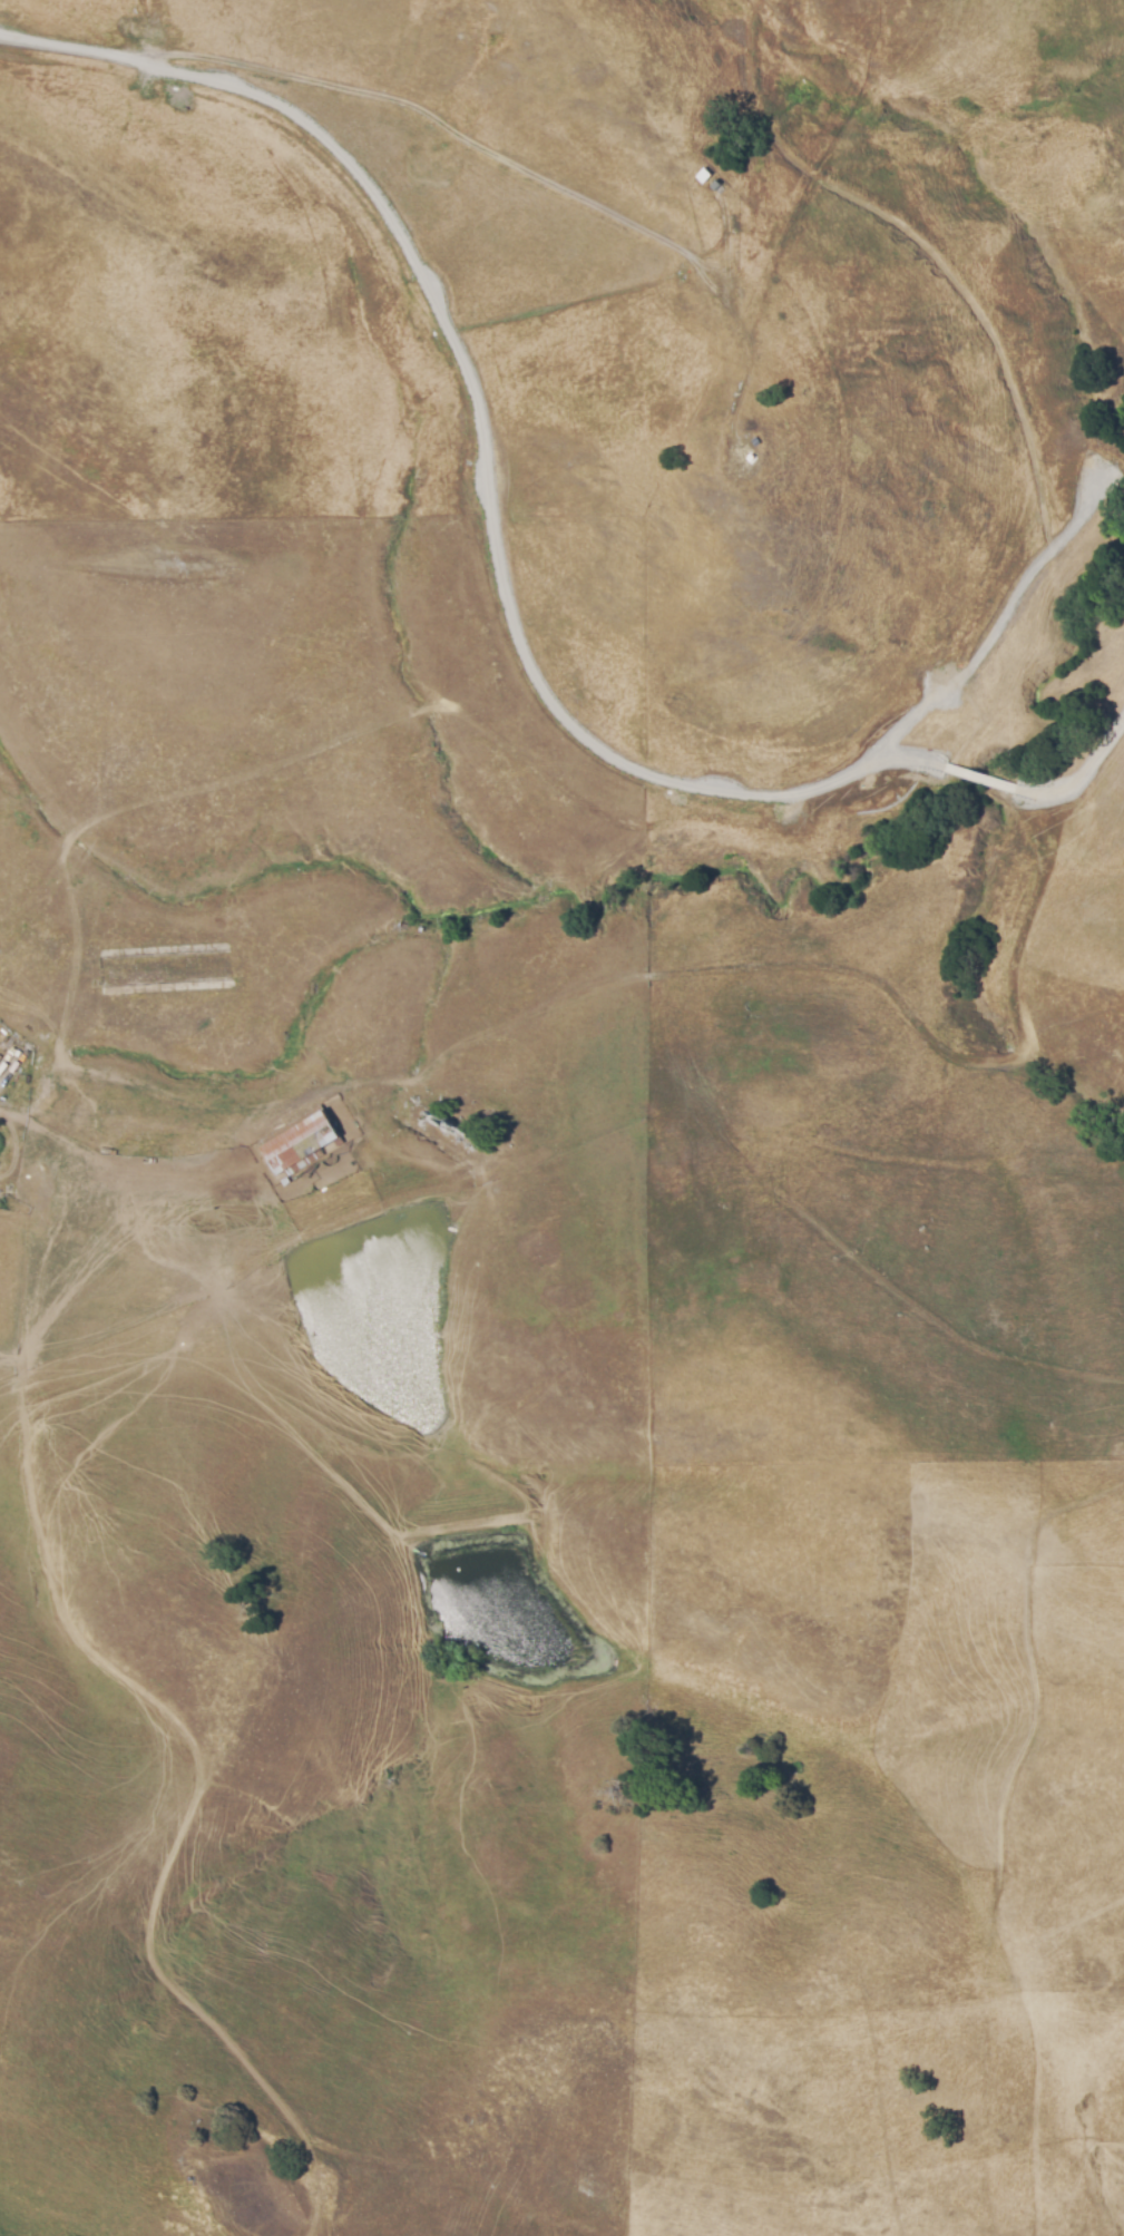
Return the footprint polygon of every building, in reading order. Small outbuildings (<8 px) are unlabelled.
[(281,1182),(258,1144),(322,1106),(344,1144),(338,1148),(334,1143),(329,1146),(332,1152),(281,1182)]
